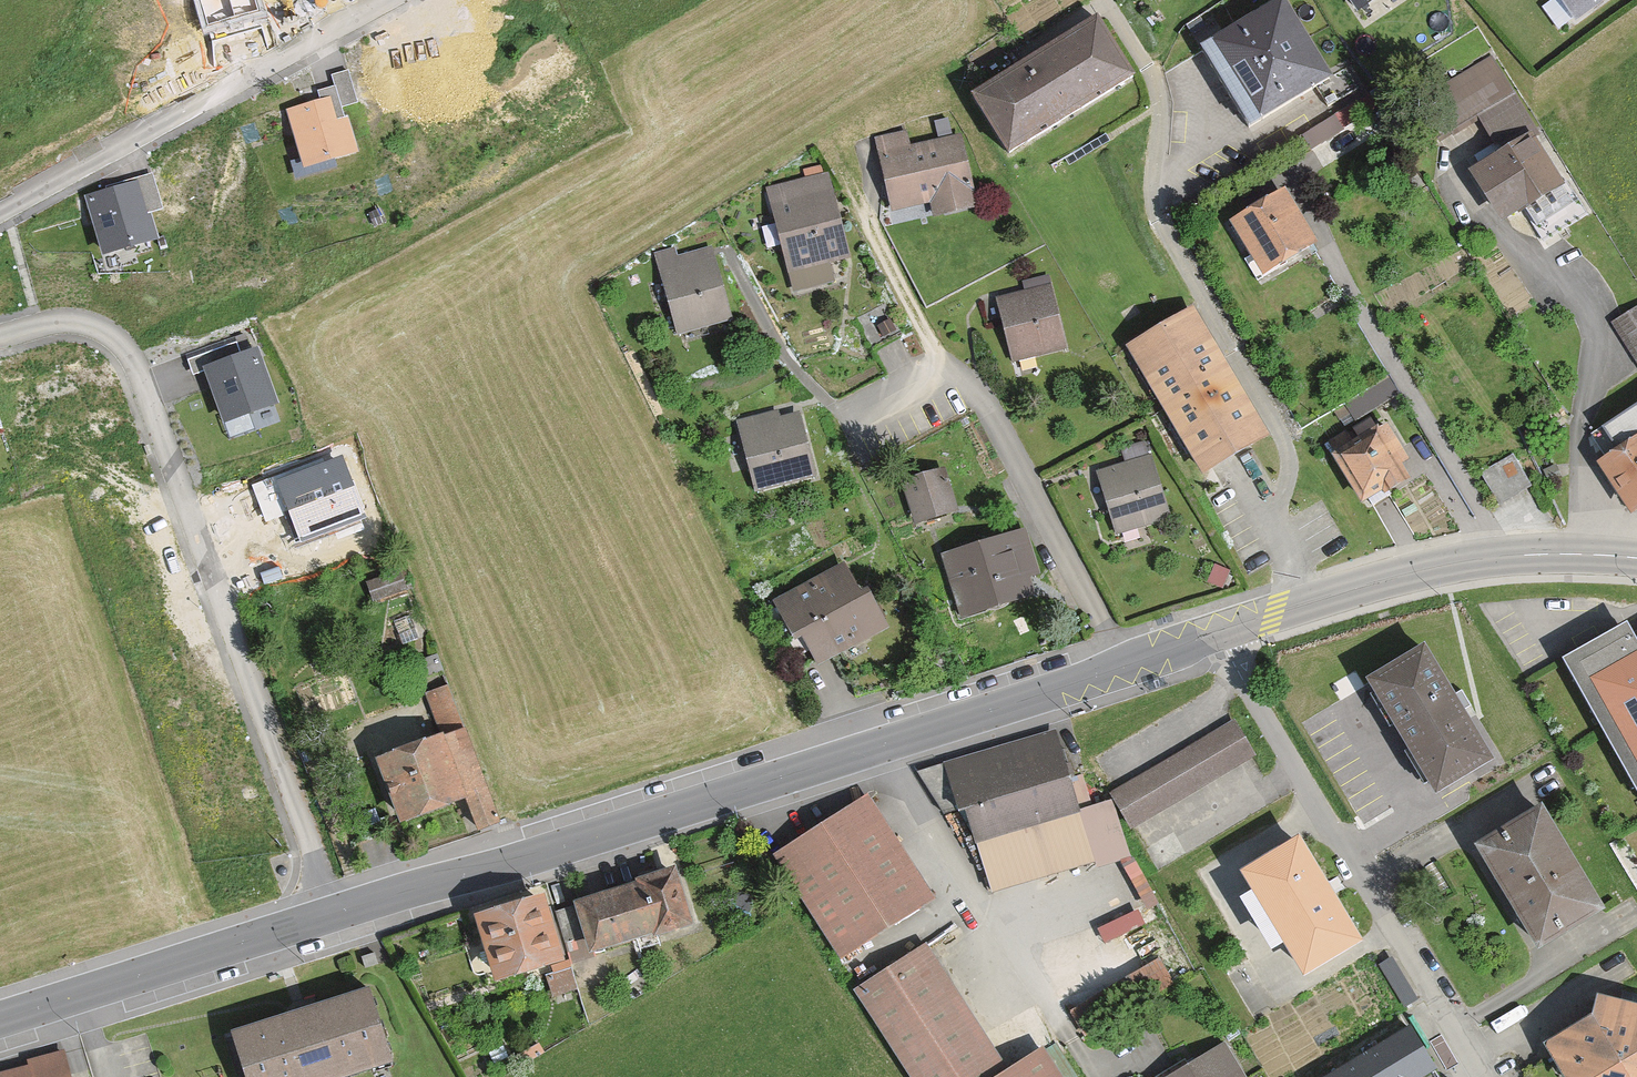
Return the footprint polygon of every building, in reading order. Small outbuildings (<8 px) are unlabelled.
[(203,29),(262,13),(258,0),(196,0),(203,29)] [(1187,50),(1239,135),(1315,89),(1328,112),(1371,86),(1357,64),(1333,79),(1285,0),(1270,0),(1187,50)] [(1570,28),(1611,0),(1550,0),(1570,28)] [(1091,8),(962,84),(1000,148),(1129,71),(1091,8)] [(1495,147),(1526,129),(1532,126),(1492,58),(1414,102),(1438,144),(1480,121),(1495,147)] [(330,96),(288,109),(305,166),(358,149),(348,117),(337,120),(330,96)] [(1526,129),(1495,147),(1469,162),(1500,215),(1519,204),(1543,245),(1592,216),(1569,176),(1557,183),(1526,129)] [(974,207),(958,132),(910,143),(908,133),(871,141),(886,209),(926,201),(930,217),(974,207)] [(767,188),(793,292),(829,283),(825,265),(850,259),(828,173),(767,188)] [(1313,235),(1280,184),(1223,220),(1256,271),(1313,235)] [(138,185),(91,199),(106,252),(154,238),(138,185)] [(728,319),(711,245),(674,254),(672,246),(654,250),(673,332),(728,319)] [(1066,352),(1047,274),(1019,281),(1022,292),(994,299),(1010,366),(1066,352)] [(1265,430),(1191,304),(1121,345),(1195,470),(1265,430)] [(1611,322),(1636,365),(1636,306),(1611,322)] [(864,329),(873,351),(901,339),(892,318),(864,329)] [(255,353),(209,370),(227,419),(273,403),(255,353)] [(1380,406),(1400,394),(1391,378),(1371,390),(1380,406)] [(1360,417),(1380,406),(1371,390),(1350,401),(1360,417)] [(1588,427),(1601,450),(1593,455),(1625,510),(1636,503),(1636,398),(1588,427)] [(814,479),(798,411),(779,415),(777,408),(733,418),(751,494),(814,479)] [(1344,431),(1323,444),(1358,499),(1399,474),(1395,468),(1402,464),(1399,461),(1407,456),(1386,422),(1351,443),(1344,431)] [(1173,518),(1148,442),(1122,450),(1126,463),(1097,473),(1117,536),(1173,518)] [(1512,455),(1482,474),(1501,505),(1532,486),(1512,455)] [(343,457),(278,481),(300,540),(365,516),(343,457)] [(939,468),(902,479),(913,517),(950,506),(939,468)] [(1025,525),(937,553),(957,616),(1031,593),(1025,575),(1039,570),(1025,525)] [(788,628),(858,593),(841,559),(770,594),(788,628)] [(1229,570),(1213,565),(1208,579),(1224,585),(1229,570)] [(364,582),(367,592),(401,580),(398,570),(364,582)] [(866,589),(858,593),(788,628),(780,632),(798,669),(885,625),(866,589)] [(399,634),(402,641),(414,636),(411,629),(399,634)] [(1630,632),(1565,667),(1636,798),(1636,645),(1630,632)] [(1486,752),(1418,633),(1356,668),(1424,787),(1486,752)] [(499,820),(449,686),(428,693),(445,738),(382,762),(403,818),(466,794),(479,828),(499,820)] [(1132,826),(1253,753),(1230,715),(1109,788),(1132,826)] [(1053,727),(913,768),(942,811),(954,808),(972,840),(988,894),(1093,864),(1077,810),(1091,806),(1083,778),(1069,782),(1053,727)] [(930,893),(864,789),(770,849),(836,952),(930,893)] [(1601,903),(1535,794),(1466,835),(1532,945),(1601,903)] [(1353,935),(1290,830),(1235,863),(1298,968),(1353,935)] [(588,934),(592,948),(655,928),(656,932),(687,922),(672,873),(642,882),(643,887),(557,913),(565,941),(588,934)] [(540,900),(482,918),(500,976),(564,956),(548,907),(543,909),(540,900)] [(851,986),(908,1076),(1064,1076),(1038,1036),(1000,1059),(924,940),(851,986)] [(372,952),(361,956),(365,969),(377,965),(372,952)] [(569,971),(551,977),(555,992),(574,986),(569,971)] [(222,1026),(237,1076),(323,1076),(383,1058),(360,983),(222,1026)] [(1541,1039),(1565,1076),(1576,1076),(1614,1054),(1627,1076),(1636,1076),(1636,1001),(1591,990),(1588,1011),(1541,1039)] [(524,1028),(514,1034),(519,1042),(529,1036),(524,1028)] [(1428,1066),(1408,1032),(1332,1076),(1410,1076),(1428,1066)] [(1223,1041),(1184,1062),(1182,1058),(1147,1076),(1243,1076),(1223,1041)] [(0,1070),(0,1076),(66,1076),(60,1048),(24,1057),(25,1063),(0,1070)]
